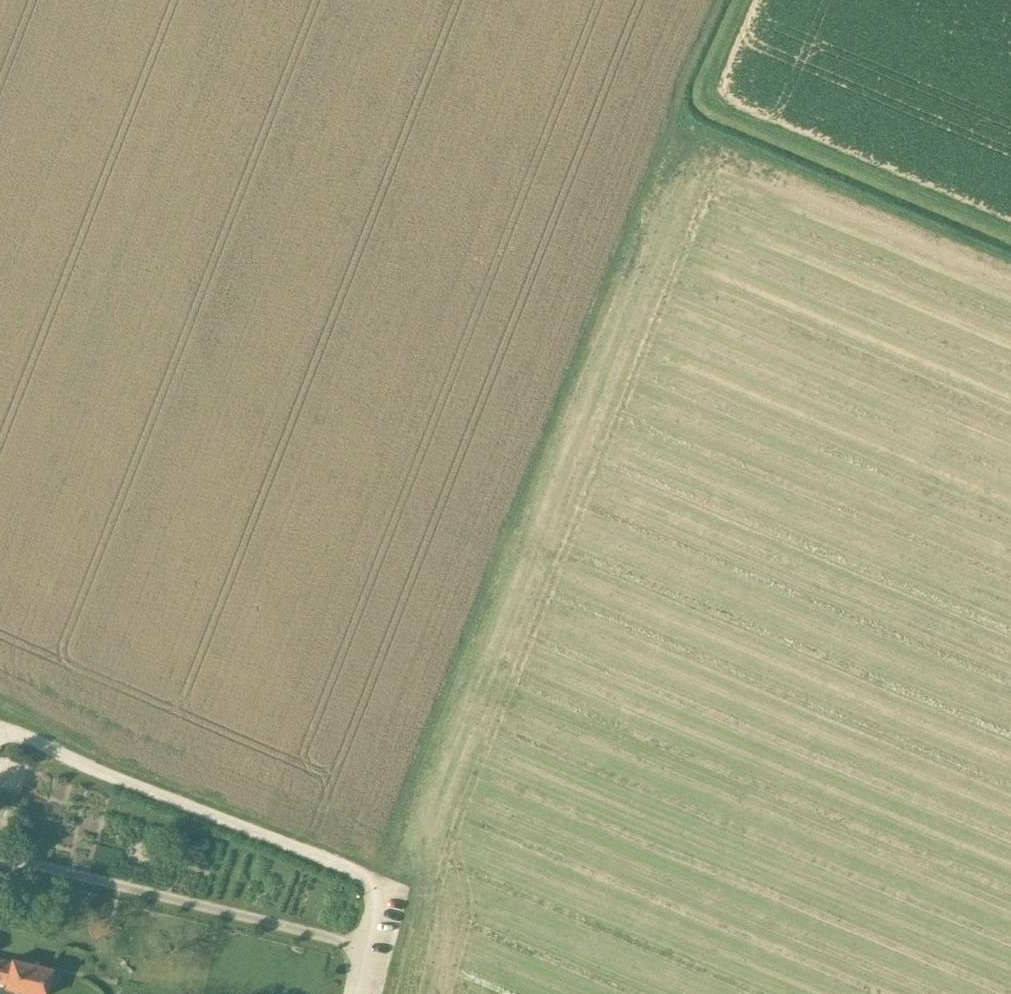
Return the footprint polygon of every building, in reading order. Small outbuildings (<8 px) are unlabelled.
[(0,960),(0,982),(5,984),(5,987),(33,993),(47,993),(53,969),(11,958),(10,962),(0,960)]
